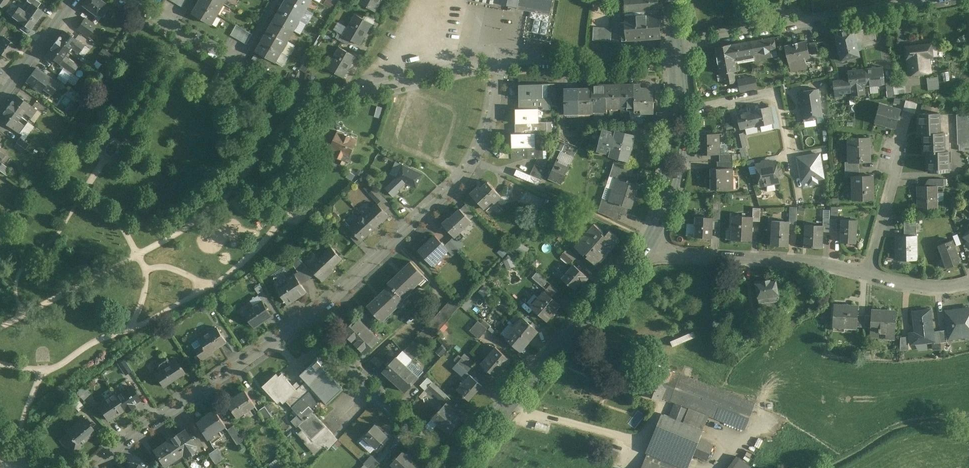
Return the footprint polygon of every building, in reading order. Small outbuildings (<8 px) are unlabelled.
[(4,8),(10,0),(0,0),(0,6),(4,8)] [(101,0),(86,0),(82,5),(96,15),(97,13),(102,17),(109,6),(104,3),(105,3),(101,0)] [(219,0),(201,0),(199,3),(218,14),(224,3),(219,0)] [(291,0),(286,0),(281,9),(300,20),(306,9),(291,0)] [(306,9),(311,0),(291,0),(306,9)] [(360,2),(375,11),(382,0),(361,0),(360,2)] [(518,7),(524,8),(525,10),(527,10),(528,9),(550,13),(553,0),(481,0),(518,7)] [(625,13),(647,11),(659,10),(658,0),(624,0),(625,13)] [(218,14),(199,3),(193,13),(212,24),(218,14)] [(32,4),(29,8),(28,8),(25,12),(19,8),(13,16),(30,29),(43,12),(38,8),(32,4)] [(300,20),(281,9),(275,19),(294,30),(300,20)] [(310,10),(303,21),(307,23),(313,13),(310,10)] [(659,10),(647,11),(647,15),(624,17),(625,28),(621,28),(622,41),(661,38),(659,10)] [(547,33),(550,13),(532,11),(531,17),(535,18),(533,31),(547,33)] [(372,24),(356,14),(344,35),(344,36),(351,40),(360,45),(372,24)] [(95,25),(85,18),(78,29),(88,36),(95,25)] [(294,30),(275,19),(269,30),(288,41),(294,30)] [(242,28),(237,25),(231,35),(236,38),(242,28)] [(611,40),(612,27),(594,26),(593,40),(611,40)] [(247,31),(242,28),(236,38),(241,41),(247,31)] [(854,29),(835,34),(841,60),(860,56),(854,29)] [(85,45),(64,30),(55,42),(68,52),(71,48),(79,54),(85,45)] [(288,41),(269,30),(263,40),(282,51),(288,41)] [(247,31),(241,41),(247,44),(253,34),(247,31)] [(351,40),(344,36),(344,35),(341,34),(338,39),(348,45),(351,40)] [(5,36),(0,42),(0,53),(8,59),(15,50),(13,49),(16,45),(5,36)] [(774,38),(752,41),(754,55),(758,54),(768,52),(776,51),(774,38)] [(282,51),(263,40),(257,51),(276,62),(282,51)] [(423,42),(425,54),(433,53),(431,41),(423,42)] [(752,41),(732,44),(735,59),(754,55),(752,41)] [(806,41),(785,46),(788,62),(805,59),(810,57),(806,41)] [(68,52),(55,42),(46,54),(64,67),(67,70),(73,62),(65,56),(68,52)] [(541,54),(540,44),(523,44),(523,55),(541,54)] [(732,44),(715,47),(720,74),(724,73),(725,85),(735,83),(734,72),(737,71),(735,59),(732,44)] [(473,45),(470,52),(481,56),(483,49),(473,45)] [(930,45),(906,48),(908,60),(929,57),(932,56),(930,45)] [(356,56),(340,47),(328,68),(343,78),(356,56)] [(929,57),(908,60),(910,76),(931,72),(929,57)] [(312,62),(306,59),(300,69),(306,73),(312,62)] [(805,59),(788,62),(791,72),(807,68),(805,59)] [(78,66),(73,62),(67,70),(72,74),(73,74),(78,66)] [(67,70),(64,67),(58,74),(67,81),(72,74),(67,70)] [(883,67),(866,68),(866,69),(867,85),(868,85),(868,86),(885,84),(883,67)] [(49,78),(36,68),(26,81),(40,91),(43,87),(49,78)] [(223,72),(218,69),(213,77),(218,80),(223,72)] [(866,69),(848,71),(849,79),(833,81),(835,97),(842,96),(842,93),(851,92),(850,87),(864,86),(867,85),(866,69)] [(938,76),(927,77),(928,90),(939,89),(938,76)] [(58,84),(49,78),(43,87),(51,93),(58,84)] [(892,81),(886,82),(888,98),(894,97),(893,90),(893,83),(892,81)] [(542,84),(518,85),(518,109),(536,109),(539,109),(551,109),(551,98),(542,98),(542,84)] [(607,108),(606,85),(592,86),(592,88),(593,112),(607,112),(607,108)] [(620,85),(606,85),(607,108),(621,107),(620,85)] [(634,85),(620,85),(621,107),(635,107),(634,85)] [(654,112),(653,89),(641,89),(641,85),(634,85),(635,107),(635,112),(654,112)] [(864,86),(850,87),(851,92),(851,96),(865,94),(864,86)] [(578,88),(564,88),(565,114),(579,114),(578,88)] [(593,112),(592,88),(578,88),(579,114),(593,114),(593,112)] [(818,89),(799,92),(804,118),(805,121),(814,119),(814,116),(822,115),(818,89)] [(37,110),(16,95),(7,107),(21,116),(23,113),(31,118),(37,110)] [(901,109),(880,104),(875,122),(896,128),(901,109)] [(770,106),(753,110),(754,111),(757,125),(757,126),(772,123),(774,122),(771,111),(770,106)] [(7,107),(0,117),(0,120),(19,134),(25,126),(17,121),(21,116),(7,107)] [(536,109),(518,109),(517,109),(517,122),(514,122),(514,134),(525,133),(525,134),(533,134),(535,134),(547,134),(547,122),(539,122),(539,109),(536,109)] [(774,122),(772,123),(773,128),(780,127),(776,110),(771,111),(774,122)] [(754,111),(738,114),(741,128),(745,127),(757,125),(754,111)] [(940,132),(939,113),(919,114),(919,134),(924,134),(925,153),(929,153),(929,172),(950,171),(949,151),(945,151),(944,132),(940,132)] [(968,123),(968,113),(957,113),(957,126),(958,126),(958,138),(962,138),(962,147),(968,147),(968,123)] [(758,132),(757,126),(757,125),(745,127),(747,134),(758,132)] [(634,135),(617,131),(616,133),(603,130),(598,149),(611,153),(611,155),(628,159),(634,135)] [(357,139),(338,132),(332,146),(326,143),(320,156),(326,158),(328,154),(341,159),(342,158),(346,159),(347,156),(350,157),(357,139)] [(525,134),(525,133),(514,134),(513,134),(513,147),(510,147),(511,159),(544,158),(543,146),(536,147),(535,134),(533,134),(525,134)] [(720,133),(702,133),(702,154),(720,154),(720,133)] [(736,135),(739,147),(744,146),(746,145),(743,133),(736,135)] [(869,137),(849,138),(850,161),(850,162),(860,162),(870,161),(869,137)] [(30,145),(22,139),(18,144),(26,151),(30,145)] [(114,140),(109,143),(109,144),(106,149),(106,153),(110,156),(113,154),(117,148),(117,149),(118,147),(118,143),(114,140)] [(744,146),(739,147),(743,161),(748,159),(744,146)] [(797,156),(802,182),(809,181),(810,184),(827,181),(822,151),(797,156)] [(733,154),(720,154),(720,168),(733,168),(733,154)] [(557,158),(548,179),(561,184),(570,164),(557,158)] [(860,162),(850,162),(850,161),(846,161),(846,169),(860,169),(860,162)] [(627,165),(614,162),(612,168),(625,172),(625,171),(627,165)] [(755,166),(759,186),(780,183),(777,162),(755,166)] [(1,163),(0,164),(0,171),(7,175),(11,170),(1,163)] [(518,169),(515,176),(540,184),(545,167),(534,163),(531,173),(518,169)] [(423,174),(403,165),(397,178),(386,189),(393,196),(399,191),(398,190),(406,182),(417,187),(423,174)] [(628,172),(625,171),(625,172),(612,168),(610,176),(617,178),(614,189),(635,196),(634,195),(637,185),(639,185),(639,184),(637,183),(639,176),(628,172)] [(710,168),(711,189),(734,188),(733,168),(720,168),(710,168)] [(861,176),(853,176),(854,200),(874,199),(874,175),(861,176)] [(502,196),(489,182),(483,188),(480,186),(472,194),(482,204),(481,205),(485,209),(488,206),(487,205),(493,200),(495,202),(502,196)] [(383,198),(371,185),(365,191),(377,204),(383,198)] [(929,186),(918,186),(918,210),(938,210),(938,186),(929,186)] [(635,196),(614,189),(610,200),(602,198),(600,206),(612,210),(612,211),(615,212),(616,212),(626,215),(629,207),(631,208),(632,207),(630,207),(633,196),(635,197),(635,196)] [(791,207),(797,206),(795,192),(783,194),(785,207),(791,207)] [(363,216),(363,217),(374,228),(388,216),(377,204),(363,216)] [(612,210),(600,206),(598,212),(610,217),(612,211),(612,210)] [(461,209),(450,219),(448,217),(442,223),(455,237),(456,236),(472,221),(461,209)] [(363,215),(350,227),(361,240),(374,228),(363,217),(363,216),(363,215)] [(753,217),(732,216),(731,240),(752,240),(753,222),(753,217)] [(905,226),(917,226),(917,216),(905,216),(905,226)] [(713,218),(695,217),(695,225),(697,226),(697,236),(695,236),(695,237),(712,238),(713,221),(713,218)] [(857,219),(841,218),(840,241),(847,242),(847,239),(856,239),(857,219)] [(790,221),(773,221),(775,221),(774,245),(787,245),(787,247),(790,247),(791,229),(791,221),(790,221)] [(595,224),(576,247),(596,264),(619,238),(610,230),(605,236),(603,234),(604,232),(595,224)] [(823,224),(805,224),(805,225),(808,225),(807,245),(813,245),(813,247),(815,247),(815,246),(823,246),(823,230),(824,225),(823,224)] [(905,237),(917,237),(917,226),(905,226),(905,237)] [(963,245),(957,232),(952,234),(957,247),(963,245)] [(572,242),(563,234),(558,239),(567,247),(572,242)] [(446,246),(435,235),(420,250),(435,266),(444,257),(442,255),(448,249),(446,246)] [(464,245),(456,236),(455,237),(451,241),(459,250),(464,245)] [(905,237),(898,237),(898,251),(897,252),(897,260),(918,260),(917,237),(905,237)] [(953,240),(939,246),(948,268),(962,262),(953,240)] [(459,250),(451,241),(446,246),(448,249),(453,255),(459,250)] [(332,247),(310,268),(322,281),(330,274),(328,272),(343,259),(332,247)] [(577,256),(568,248),(563,254),(572,261),(577,256)] [(305,268),(297,256),(290,260),(298,272),(305,268)] [(426,277),(412,261),(388,283),(390,286),(390,285),(403,299),(404,299),(426,277)] [(574,265),(562,278),(569,284),(574,288),(580,282),(582,284),(588,278),(585,276),(586,275),(574,265)] [(548,280),(536,271),(532,276),(543,286),(548,280)] [(294,274),(288,279),(290,282),(279,290),(289,305),(307,292),(294,274)] [(777,278),(756,281),(759,303),(780,300),(779,294),(780,294),(777,278)] [(390,286),(368,307),(380,319),(382,322),(405,300),(404,299),(403,299),(390,285),(390,286)] [(544,290),(530,306),(546,320),(560,304),(544,290)] [(254,304),(262,299),(259,294),(251,300),(254,304)] [(452,297),(436,316),(444,324),(461,306),(452,297)] [(262,302),(246,313),(255,326),(257,325),(257,326),(264,321),(263,320),(271,315),(262,302)] [(486,318),(493,308),(488,305),(481,315),(486,318)] [(858,308),(834,307),(833,326),(857,327),(858,316),(858,308)] [(380,319),(369,308),(359,318),(370,329),(380,319)] [(896,309),(871,308),(870,337),(895,338),(896,309)] [(946,312),(949,338),(968,336),(968,309),(946,312)] [(933,331),(931,310),(913,312),(916,333),(910,334),(911,344),(934,341),(933,331)] [(444,324),(436,316),(428,324),(437,333),(444,324)] [(359,318),(358,317),(343,332),(365,354),(380,339),(370,329),(359,318)] [(537,330),(523,317),(514,327),(529,340),(537,330)] [(487,329),(478,321),(470,330),(479,339),(487,329)] [(428,324),(420,333),(429,341),(437,333),(428,324)] [(218,327),(199,339),(193,343),(196,349),(203,359),(210,354),(209,353),(227,342),(218,327)] [(529,340),(514,327),(505,337),(520,350),(529,340)] [(420,333),(403,351),(412,360),(429,341),(420,333)] [(756,333),(745,335),(747,341),(757,338),(756,333)] [(907,336),(901,337),(900,351),(909,350),(907,336)] [(757,338),(747,341),(748,347),(759,345),(757,338)] [(511,360),(495,347),(481,363),(496,376),(511,360)] [(344,390),(322,365),(323,364),(317,357),(312,362),(314,363),(300,376),(306,382),(322,399),(327,405),(344,390)] [(396,357),(383,371),(393,381),(406,366),(396,357)] [(472,366),(462,357),(457,363),(468,371),(472,366)] [(175,358),(170,362),(166,358),(158,363),(157,367),(160,371),(155,374),(163,386),(185,372),(175,358)] [(131,370),(124,360),(118,363),(126,374),(131,370)] [(406,366),(393,381),(405,392),(424,372),(411,360),(406,366)] [(673,370),(655,363),(644,393),(661,400),(662,396),(673,370)] [(755,403),(673,370),(662,396),(689,407),(708,415),(744,429),(755,403)] [(293,386),(282,374),(279,376),(277,374),(263,387),(278,404),(281,401),(283,404),(286,401),(298,415),(308,406),(311,409),(322,399),(306,382),(301,387),(297,382),(293,386)] [(482,385),(470,374),(457,389),(464,395),(463,395),(465,397),(467,394),(471,397),(482,385)] [(428,376),(421,384),(442,403),(449,395),(428,376)] [(91,393),(84,386),(77,393),(83,400),(91,393)] [(116,396),(125,409),(126,411),(134,406),(133,404),(140,399),(131,386),(116,396)] [(246,391),(234,398),(234,397),(228,401),(238,417),(255,405),(246,391)] [(114,393),(98,404),(108,420),(125,409),(116,396),(114,393)] [(83,404),(75,395),(69,399),(77,409),(83,404)] [(461,419),(450,409),(452,407),(447,402),(440,409),(432,417),(439,423),(440,422),(450,431),(461,419)] [(688,409),(675,404),(670,416),(683,421),(688,409)] [(272,416),(265,406),(258,410),(265,420),(272,416)] [(333,434),(312,413),(313,412),(311,409),(308,406),(298,415),(291,422),(297,427),(298,426),(304,432),(301,436),(313,449),(316,446),(319,448),(323,444),(333,434)] [(688,409),(683,421),(703,429),(708,415),(689,407),(688,409)] [(215,409),(208,414),(209,415),(197,423),(207,438),(226,425),(215,409)] [(664,414),(654,438),(693,454),(699,438),(703,429),(683,421),(670,416),(664,414)] [(83,418),(67,432),(68,433),(62,439),(63,440),(63,444),(68,451),(70,449),(74,453),(80,448),(79,446),(95,432),(83,418)] [(387,436),(375,424),(365,436),(377,447),(387,436)] [(244,440),(234,425),(228,429),(238,444),(244,440)] [(198,449),(185,430),(177,436),(176,435),(172,438),(173,438),(183,454),(185,457),(198,449)] [(333,434),(323,444),(328,450),(338,439),(333,434)] [(173,438),(154,451),(165,467),(183,454),(173,438)] [(654,438),(647,453),(684,467),(688,467),(693,454),(654,438)] [(713,443),(699,438),(693,454),(707,459),(713,443)] [(218,448),(210,454),(216,464),(225,458),(218,448)] [(404,450),(392,463),(397,467),(419,467),(420,466),(404,450)] [(647,453),(641,467),(684,467),(647,453)] [(728,467),(750,467),(751,467),(737,456),(728,467)] [(368,467),(376,467),(380,463),(376,459),(368,467)]
